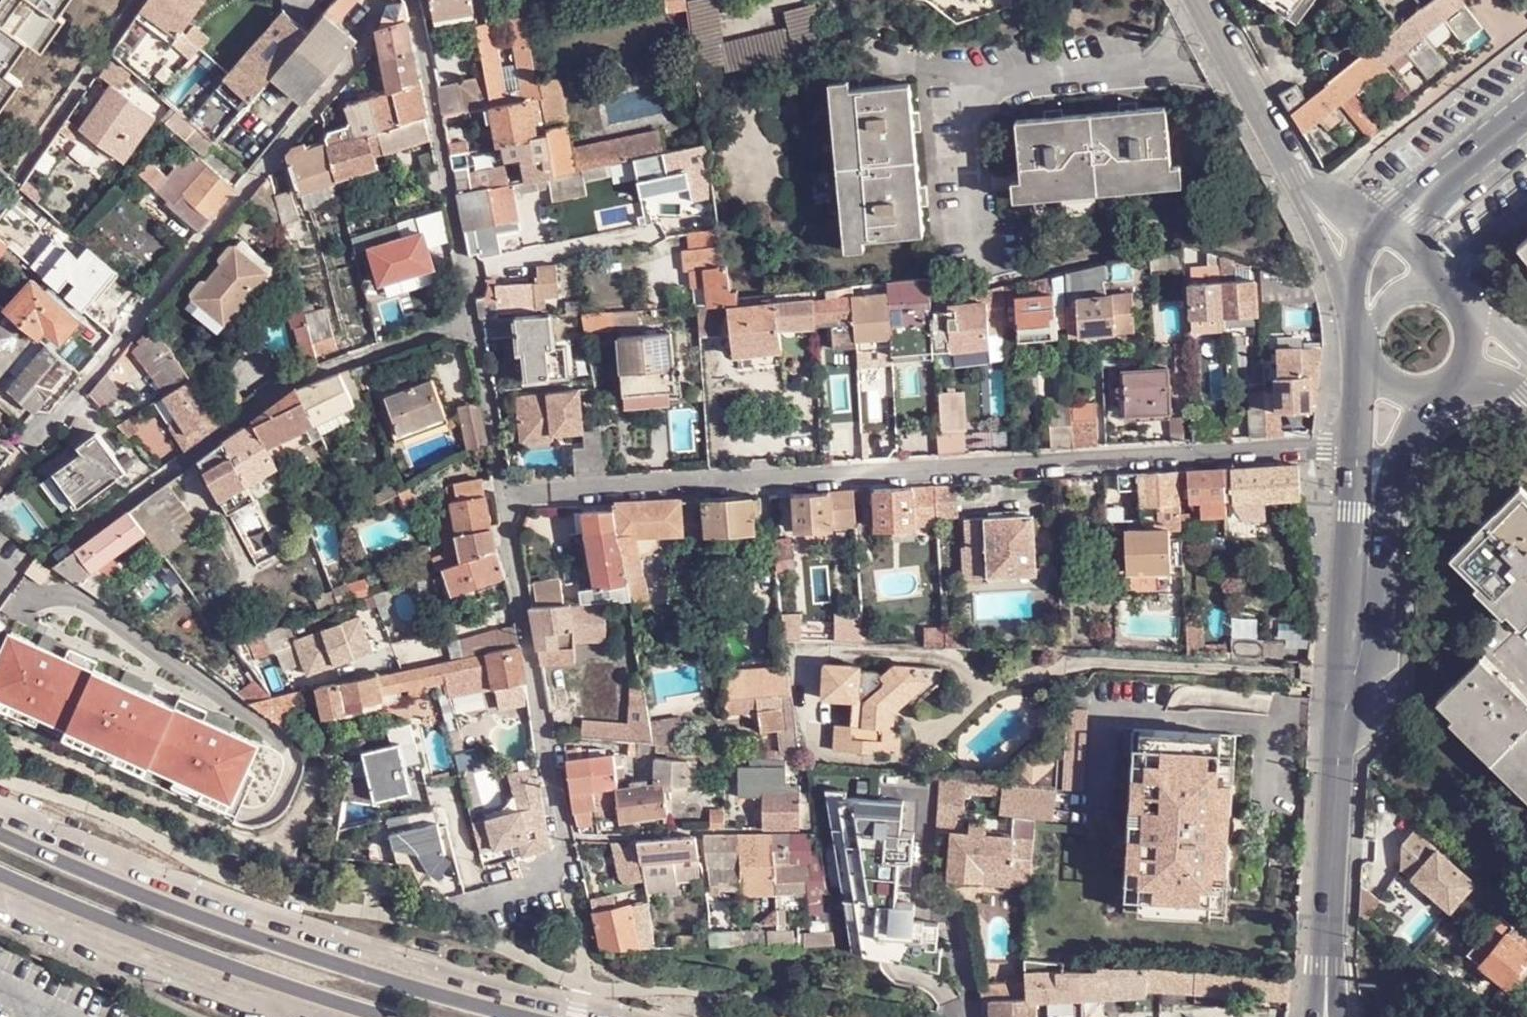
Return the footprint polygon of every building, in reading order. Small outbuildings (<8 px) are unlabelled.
[(0,9),(0,115),(1,115),(23,84),(9,74),(31,43),(45,52),(68,20),(62,16),(74,0),(6,0),(0,9)] [(140,14),(181,42),(211,0),(149,0),(140,14)] [(328,15),(338,23),(356,0),(340,0),(328,15)] [(411,18),(409,7),(407,0),(402,0),(388,2),(380,27),(411,18)] [(473,0),(433,0),(436,18),(476,12),(473,0)] [(491,22),(487,0),(473,0),(476,12),(478,26),(491,22)] [(669,9),(688,7),(688,0),(668,0),(669,9)] [(798,55),(792,28),(726,44),(719,0),(701,0),(690,3),(698,68),(728,61),(729,64),(730,70),(798,55)] [(792,28),(791,25),(728,40),(722,0),(719,0),(726,44),(792,28)] [(1290,21),(1297,26),(1318,0),(1263,0),(1290,21)] [(1429,37),(1434,33),(1430,29),(1444,17),(1464,0),(1431,0),(1423,7),(1411,15),(1429,37)] [(1464,0),(1444,17),(1464,41),(1484,25),(1464,0)] [(827,48),(798,55),(799,57),(830,49),(819,3),(788,10),(789,12),(818,6),(827,48)] [(542,99),(539,80),(524,5),(512,8),(512,17),(510,18),(522,83),(507,85),(495,22),(491,22),(478,26),(487,75),(493,107),(504,105),(542,99)] [(792,28),(798,55),(827,48),(818,6),(789,12),(791,25),(792,28)] [(286,11),(218,89),(244,112),(277,74),(312,34),(286,11)] [(308,102),(359,41),(338,23),(328,15),(312,34),(277,74),(308,102)] [(1411,15),(1372,48),(1385,64),(1405,49),(1427,77),(1447,61),(1429,37),(1411,15)] [(385,59),(413,51),(409,21),(411,20),(411,18),(380,27),(382,41),(385,58),(385,59)] [(1369,50),(1334,79),(1347,95),(1353,90),(1381,67),(1385,64),(1372,48),(1369,50)] [(419,81),(419,80),(413,51),(385,59),(391,90),(391,91),(398,89),(419,81)] [(698,70),(729,64),(728,61),(698,68),(698,70)] [(1390,70),(1385,64),(1381,67),(1386,73),(1390,70)] [(651,155),(666,152),(661,131),(571,150),(557,78),(539,80),(542,99),(549,135),(556,174),(570,172),(610,163),(651,155)] [(403,124),(428,116),(421,79),(419,80),(419,81),(398,89),(403,101),(395,103),(396,108),(398,107),(403,124)] [(837,89),(849,88),(848,79),(829,81),(845,248),(864,247),(862,238),(851,238),(837,89)] [(1291,113),(1301,131),(1319,118),(1334,106),(1340,99),(1347,95),(1334,79),(1323,87),(1309,100),(1291,113)] [(1279,92),(1291,113),(1309,100),(1296,82),(1279,92)] [(119,157),(151,112),(111,83),(80,128),(119,157)] [(908,83),(849,88),(837,89),(851,238),(862,238),(922,232),(908,83)] [(384,130),(403,124),(398,107),(396,108),(395,103),(403,101),(398,89),(391,91),(391,90),(373,96),(384,130)] [(1353,90),(1347,95),(1374,129),(1380,125),(1353,90)] [(1340,99),(1369,134),(1374,129),(1347,95),(1340,99)] [(357,138),(384,130),(373,96),(347,105),(356,133),(357,137),(357,138)] [(549,135),(542,99),(504,105),(511,142),(549,135)] [(505,144),(511,142),(504,105),(493,107),(492,107),(499,145),(505,144)] [(1334,106),(1319,118),(1328,129),(1342,117),(1334,106)] [(1017,121),(1021,180),(1022,191),(1172,179),(1171,166),(1168,108),(1017,121)] [(206,156),(218,144),(178,109),(167,122),(206,156)] [(157,117),(151,112),(119,157),(126,161),(157,117)] [(432,136),(428,116),(403,124),(384,130),(357,138),(357,137),(352,139),(327,147),(336,181),(380,166),(376,155),(417,142),(432,136)] [(545,177),(556,174),(549,135),(511,142),(505,144),(508,160),(523,156),(528,180),(545,177)] [(433,141),(432,136),(417,142),(419,146),(433,141)] [(467,139),(448,142),(450,153),(469,149),(467,139)] [(299,193),(336,181),(327,147),(327,144),(287,157),(299,193)] [(707,152),(706,144),(666,152),(672,185),(690,182),(703,180),(711,179),(707,152)] [(1324,169),(1329,165),(1333,162),(1327,152),(1317,157),(1323,169),(1324,169)] [(190,198),(212,217),(237,187),(196,153),(175,178),(158,163),(147,175),(165,191),(171,196),(183,206),(190,198)] [(653,167),(651,155),(610,163),(613,175),(645,168),(653,167)] [(613,175),(610,163),(570,172),(572,183),(589,180),(613,175)] [(1022,191),(1021,180),(1013,181),(1015,199),(1180,185),(1180,166),(1171,166),(1172,179),(1022,191)] [(492,172),(455,179),(458,194),(459,194),(472,192),(471,182),(493,176),(492,172)] [(572,183),(570,172),(556,174),(545,177),(548,188),(554,187),(572,183)] [(472,192),(513,184),(511,173),(493,176),(471,182),(472,192)] [(548,188),(545,177),(528,180),(513,184),(515,191),(522,190),(523,193),(548,188)] [(714,199),(711,179),(703,180),(705,200),(714,199)] [(589,180),(572,183),(554,187),(556,201),(592,193),(589,180)] [(703,180),(690,182),(692,193),(694,202),(705,200),(703,180)] [(275,189),(265,182),(249,201),(279,226),(284,222),(276,192),(275,189)] [(515,191),(513,184),(472,192),(459,194),(458,194),(464,229),(520,220),(515,191)] [(290,190),(276,192),(284,222),(284,223),(300,218),(290,190)] [(179,210),(202,230),(212,217),(190,198),(183,206),(179,210)] [(0,219),(0,241),(7,247),(19,228),(2,216),(0,219)] [(428,241),(446,239),(444,220),(432,222),(432,223),(426,223),(428,241)] [(522,231),(520,220),(464,229),(469,256),(481,254),(479,237),(522,231)] [(720,245),(717,227),(688,232),(690,249),(705,247),(720,245)] [(353,244),(357,259),(371,255),(382,290),(435,273),(424,238),(404,245),(399,229),(353,244)] [(1517,245),(1526,257),(1526,237),(1517,245)] [(197,295),(189,305),(219,330),(238,306),(251,317),(269,295),(257,284),(274,264),(245,238),(237,248),(233,244),(224,255),(228,258),(208,282),(205,279),(194,292),(197,295)] [(720,246),(720,245),(705,247),(707,266),(710,266),(722,263),(720,246)] [(1180,245),(1152,251),(1152,267),(1182,265),(1181,246),(1180,245)] [(705,247),(690,249),(682,250),(683,270),(692,269),(693,268),(707,266),(705,247)] [(93,306),(116,279),(84,253),(62,279),(93,306)] [(1220,256),(1212,253),(1211,266),(1221,265),(1220,256)] [(1240,260),(1220,256),(1221,265),(1222,280),(1241,279),(1240,260)] [(1110,261),(1066,271),(1066,280),(1095,273),(1096,276),(1112,272),(1110,261)] [(725,263),(722,263),(710,266),(712,284),(714,304),(717,304),(737,303),(737,298),(736,291),(729,292),(728,282),(725,263)] [(537,282),(556,280),(555,264),(536,264),(537,282)] [(1221,265),(1211,266),(1213,280),(1222,280),(1221,265)] [(693,268),(692,269),(694,287),(696,287),(712,284),(710,266),(707,266),(693,268)] [(1213,280),(1211,266),(1189,268),(1190,282),(1213,280)] [(1006,314),(1008,332),(1018,331),(1019,340),(1059,337),(1058,327),(1068,326),(1068,306),(1066,287),(1066,280),(1066,271),(1030,279),(1032,294),(1016,296),(1017,314),(1006,314)] [(47,281),(38,273),(30,282),(32,284),(35,280),(43,287),(47,281)] [(914,279),(913,279),(915,309),(916,309),(931,305),(930,277),(914,279)] [(913,279),(888,282),(889,292),(891,317),(916,315),(916,309),(915,309),(913,279)] [(1224,313),(1257,311),(1255,279),(1241,279),(1222,280),(1224,313)] [(32,284),(20,297),(36,310),(50,293),(43,287),(35,280),(32,284)] [(537,282),(539,310),(545,309),(544,297),(558,295),(556,280),(537,282)] [(1190,282),(1192,314),(1224,313),(1222,280),(1213,280),(1190,282)] [(500,312),(539,310),(537,282),(495,285),(487,285),(484,290),(477,298),(481,319),(493,318),(495,318),(499,318),(500,312)] [(1014,283),(1005,286),(1006,314),(1017,314),(1016,296),(1014,283)] [(714,304),(712,284),(696,287),(698,305),(714,304)] [(851,286),(838,287),(838,298),(852,297),(851,286)] [(1005,286),(962,297),(963,303),(988,302),(989,333),(1008,332),(1006,314),(1005,286)] [(855,338),(856,337),(891,335),(892,335),(891,317),(889,292),(852,297),(854,317),(855,338)] [(20,297),(9,311),(40,339),(48,330),(58,339),(63,343),(72,332),(82,321),(54,296),(50,293),(36,310),(20,297)] [(1073,306),(1068,306),(1068,326),(1069,335),(1080,334),(1081,335),(1113,331),(1133,330),(1132,293),(1079,297),(1079,299),(1073,301),(1073,306)] [(838,298),(813,300),(814,320),(854,317),(852,297),(838,298)] [(814,320),(813,300),(727,309),(733,354),(781,347),(779,327),(814,325),(814,320)] [(583,302),(568,303),(569,314),(583,313),(583,302)] [(949,313),(933,315),(934,349),(950,348),(950,349),(990,344),(989,333),(988,302),(963,303),(949,305),(949,313)] [(98,322),(114,336),(129,317),(112,303),(107,311),(98,322)] [(309,319),(304,303),(291,307),(296,327),(310,324),(309,319)] [(718,334),(717,304),(714,304),(698,305),(700,336),(718,334)] [(892,335),(891,335),(893,352),(934,349),(933,315),(931,305),(916,309),(916,315),(891,317),(892,335)] [(639,326),(638,309),(613,311),(614,327),(639,326)] [(1224,313),(1225,331),(1256,330),(1257,311),(1224,313)] [(310,324),(317,356),(338,350),(329,313),(309,319),(310,324)] [(1192,332),(1225,331),(1224,313),(1192,314),(1192,332)] [(556,349),(553,315),(539,316),(517,317),(518,333),(519,351),(525,351),(556,349)] [(499,318),(495,318),(497,334),(518,333),(517,317),(499,318)] [(814,320),(814,325),(828,324),(830,348),(856,346),(856,337),(855,338),(854,317),(814,320)] [(172,346),(154,318),(132,345),(135,350),(158,330),(172,346)] [(496,330),(495,318),(493,318),(481,319),(483,333),(496,330)] [(307,369),(319,365),(317,356),(310,324),(296,327),(307,369)] [(40,339),(50,348),(58,339),(48,330),(40,339)] [(193,378),(172,346),(158,330),(135,350),(147,365),(150,363),(171,392),(193,378)] [(499,345),(496,330),(483,333),(486,347),(499,345)] [(633,394),(668,391),(676,391),(671,332),(618,337),(622,395),(625,395),(633,394)] [(1187,342),(1176,343),(1178,372),(1189,371),(1187,342)] [(1279,348),(1280,377),(1312,375),(1311,359),(1321,358),(1322,351),(1321,347),(1279,348)] [(34,410),(73,367),(50,348),(25,376),(21,374),(17,378),(21,380),(13,391),(34,410)] [(565,348),(556,349),(525,351),(528,378),(567,376),(565,348)] [(1320,377),(1321,358),(1311,359),(1312,375),(1280,377),(1277,376),(1278,411),(1313,410),(1313,404),(1317,403),(1320,377)] [(1168,367),(1124,369),(1125,385),(1126,413),(1171,411),(1168,367)] [(321,380),(301,387),(316,423),(353,405),(355,404),(342,372),(321,380)] [(107,375),(92,394),(105,409),(123,392),(107,375)] [(206,399),(193,378),(171,392),(190,418),(187,421),(201,440),(223,424),(206,399)] [(434,378),(387,395),(391,406),(400,433),(448,416),(434,378)] [(231,380),(206,399),(223,424),(250,404),(231,380)] [(276,404),(252,421),(267,448),(316,423),(301,387),(276,404)] [(469,456),(489,445),(481,390),(460,395),(469,456)] [(575,390),(513,396),(517,438),(550,434),(579,431),(575,390)] [(669,403),(668,391),(633,394),(634,406),(669,403)] [(4,409),(9,402),(0,394),(0,405),(4,409)] [(634,406),(633,394),(625,395),(625,407),(634,406)] [(1049,402),(1052,448),(1075,446),(1074,423),(1072,400),(1049,402)] [(4,409),(25,427),(31,421),(9,402),(4,409)] [(353,405),(316,423),(323,436),(360,419),(353,405)] [(1249,409),(1250,436),(1268,435),(1266,408),(1249,409)] [(1193,439),(1208,438),(1206,412),(1192,413),(1193,439)] [(267,448),(252,421),(226,441),(200,460),(220,500),(222,500),(242,488),(246,485),(278,468),(275,462),(267,448)] [(1074,423),(1075,446),(1096,445),(1096,422),(1074,423)] [(316,423),(267,448),(275,462),(324,439),(323,436),(316,423)] [(570,450),(572,476),(609,474),(605,446),(601,425),(579,427),(579,431),(581,448),(570,450)] [(128,470),(98,431),(80,445),(85,451),(56,471),(81,505),(128,470)] [(938,434),(940,454),(964,452),(963,431),(938,434)] [(550,434),(517,438),(518,443),(550,439),(550,434)] [(13,451),(0,441),(0,469),(13,451)] [(170,459),(172,462),(187,450),(185,448),(170,459)] [(150,458),(161,470),(172,462),(170,459),(161,449),(150,458)] [(1299,465),(1223,469),(1225,490),(1224,497),(1232,498),(1232,502),(1243,520),(1266,518),(1264,499),(1291,497),(1293,505),(1300,505),(1300,501),(1301,498),(1299,465)] [(1205,469),(1187,470),(1190,500),(1199,498),(1224,498),(1224,497),(1225,490),(1223,469),(1205,469)] [(1187,470),(1178,472),(1180,499),(1190,500),(1187,470)] [(1160,522),(1157,472),(1150,472),(1143,473),(1119,475),(1119,488),(1144,487),(1145,519),(1146,519),(1146,523),(1160,522)] [(1180,499),(1178,472),(1157,472),(1160,522),(1164,522),(1165,527),(1170,527),(1181,526),(1180,513),(1180,499)] [(496,549),(483,479),(456,484),(457,492),(451,494),(453,503),(446,504),(447,515),(442,517),(449,553),(433,557),(438,571),(444,569),(466,561),(496,550),(496,549)] [(170,482),(152,496),(159,506),(163,503),(188,536),(203,527),(170,482)] [(395,484),(353,505),(353,507),(357,516),(371,509),(399,494),(395,484)] [(952,507),(950,484),(935,485),(936,508),(952,507)] [(220,500),(230,514),(255,500),(246,485),(242,488),(222,500),(220,500)] [(914,509),(915,523),(938,522),(936,508),(935,485),(912,486),(914,509)] [(894,487),(875,488),(877,526),(915,523),(914,509),(912,486),(894,487)] [(1478,585),(1507,613),(1522,627),(1526,622),(1526,492),(1522,487),(1497,511),(1496,510),(1473,533),(1474,534),(1451,558),(1478,585)] [(855,525),(852,490),(828,491),(831,526),(855,525)] [(831,526),(828,491),(811,492),(795,493),(797,528),(807,528),(831,526)] [(752,511),(751,495),(706,498),(709,531),(755,528),(752,511)] [(152,496),(130,512),(138,522),(159,506),(152,496)] [(1224,498),(1199,498),(1200,514),(1224,513),(1224,498)] [(629,600),(631,610),(648,608),(641,552),(650,551),(660,541),(659,533),(684,530),(681,499),(658,500),(658,501),(612,503),(612,504),(614,504),(629,600)] [(138,522),(146,532),(164,556),(188,536),(163,503),(159,506),(138,522)] [(612,504),(581,506),(596,589),(601,587),(603,602),(604,602),(605,602),(629,600),(614,504),(612,504)] [(57,565),(78,580),(97,567),(114,555),(146,532),(138,522),(130,512),(93,538),(57,565)] [(1192,513),(1180,513),(1181,526),(1181,532),(1193,531),(1192,513)] [(989,576),(1037,573),(1034,514),(986,517),(965,519),(967,546),(962,547),(964,578),(989,576)] [(833,539),(831,526),(807,528),(809,541),(833,539)] [(1172,569),(1182,569),(1181,532),(1181,526),(1170,527),(1172,569)] [(1157,570),(1172,569),(1170,527),(1165,527),(1128,529),(1129,570),(1131,571),(1157,570)] [(776,558),(778,574),(792,571),(789,541),(775,542),(776,558)] [(497,548),(496,549),(496,550),(466,561),(444,569),(452,595),(506,577),(497,548)] [(132,619),(136,615),(101,589),(110,579),(123,568),(114,555),(97,567),(78,580),(96,594),(132,619)] [(1157,588),(1157,570),(1131,571),(1132,589),(1157,588)] [(352,600),(359,597),(370,593),(366,578),(348,583),(352,600)] [(528,585),(532,606),(565,604),(560,579),(528,585)] [(339,586),(345,602),(352,600),(348,583),(339,586)] [(978,595),(982,619),(1004,615),(1000,592),(978,595)] [(565,604),(532,606),(541,663),(578,662),(575,639),(607,638),(605,602),(604,602),(603,602),(565,604)] [(1186,624),(1196,623),(1195,606),(1185,607),(1186,624)] [(295,638),(303,659),(308,672),(372,647),(359,613),(295,638)] [(786,639),(801,640),(800,621),(790,621),(788,614),(782,614),(784,627),(785,635),(786,639)] [(289,622),(265,630),(272,650),(277,648),(284,667),(303,659),(295,638),(289,622)] [(1187,648),(1199,647),(1198,623),(1196,623),(1186,624),(1187,648)] [(946,631),(945,625),(928,626),(930,645),(947,646),(946,631)] [(487,652),(519,646),(516,628),(476,635),(460,638),(464,657),(487,652)] [(874,629),(865,628),(865,637),(875,636),(874,629)] [(248,636),(256,656),(272,650),(265,630),(248,636)] [(969,649),(970,645),(970,633),(946,631),(947,646),(953,647),(969,649)] [(15,632),(0,665),(0,694),(44,714),(72,726),(154,763),(181,775),(236,800),(251,767),(261,741),(234,729),(239,719),(183,694),(178,705),(152,693),(157,682),(129,669),(124,680),(97,668),(102,657),(47,633),(42,644),(15,632)] [(1249,641),(1232,641),(1232,650),(1232,658),(1283,661),(1284,644),(1278,643),(1249,641)] [(464,657),(433,663),(440,694),(451,691),(495,683),(500,708),(529,702),(519,646),(487,652),(464,657)] [(1232,658),(1232,650),(1199,647),(1187,648),(1188,656),(1232,658)] [(1481,658),(1438,702),(1453,718),(1450,722),(1526,798),(1526,699),(1500,672),(1498,674),(1481,658)] [(383,691),(436,681),(433,663),(379,673),(383,691)] [(884,727),(894,727),(895,708),(892,705),(900,698),(904,702),(919,703),(942,682),(943,668),(895,665),(882,675),(878,670),(860,669),(860,666),(825,664),(823,698),(853,699),(852,726),(837,725),(836,751),(882,752),(884,727)] [(773,695),(791,693),(788,667),(770,669),(773,695)] [(744,672),(747,696),(757,696),(773,695),(770,669),(744,672)] [(724,672),(726,699),(747,696),(744,672),(724,672)] [(384,701),(383,691),(379,673),(319,685),(326,714),(384,701)] [(237,690),(248,699),(273,694),(265,684),(259,677),(237,690)] [(248,699),(284,725),(300,689),(292,690),(273,694),(248,699)] [(451,691),(440,694),(442,703),(453,701),(451,691)] [(759,750),(758,757),(779,758),(784,759),(799,760),(796,727),(792,703),(791,693),(773,695),(757,696),(747,696),(726,699),(728,715),(758,712),(761,731),(775,730),(779,752),(759,750)] [(44,714),(0,694),(0,705),(40,723),(44,714)] [(1056,783),(1060,707),(1041,706),(1040,727),(1043,727),(1043,743),(1038,746),(1037,744),(1018,762),(1009,770),(1009,781),(1050,784),(1056,783)] [(585,720),(583,738),(654,745),(654,744),(652,727),(649,716),(648,708),(629,707),(628,723),(585,720)] [(1088,707),(1060,707),(1056,783),(1050,784),(1049,789),(1058,789),(1084,789),(1088,707)] [(654,744),(654,745),(657,746),(695,750),(689,719),(652,727),(654,744)] [(150,772),(154,763),(72,726),(68,735),(150,772)] [(900,728),(894,727),(884,727),(882,752),(899,754),(900,728)] [(1239,734),(1137,729),(1126,910),(1229,916),(1239,734)] [(1018,762),(1037,744),(1032,739),(1013,756),(1018,762)] [(367,752),(372,775),(409,770),(403,744),(367,752)] [(700,761),(718,762),(719,752),(695,750),(657,746),(657,752),(667,753),(666,758),(696,761),(695,757),(698,757),(700,761)] [(589,748),(566,750),(567,760),(590,757),(589,748)] [(613,754),(590,757),(593,788),(618,785),(617,780),(615,766),(613,754)] [(621,754),(613,754),(615,766),(622,765),(621,754)] [(800,793),(811,793),(807,767),(806,762),(799,760),(784,759),(779,758),(758,757),(739,755),(738,760),(750,761),(749,765),(789,766),(788,786),(799,787),(800,792),(800,793)] [(590,757),(567,760),(568,771),(571,790),(593,788),(590,757)] [(657,758),(656,785),(655,787),(664,785),(665,786),(687,786),(695,786),(696,761),(666,758),(657,758)] [(517,761),(510,762),(512,771),(518,771),(517,761)] [(622,765),(615,766),(617,780),(624,779),(622,765)] [(739,795),(765,796),(764,792),(800,792),(799,787),(788,786),(789,766),(749,765),(739,765),(739,795)] [(260,771),(251,767),(236,800),(181,775),(177,784),(241,812),(260,771)] [(526,856),(553,850),(535,770),(514,772),(518,797),(510,814),(474,821),(483,851),(523,842),(526,856)] [(409,771),(372,776),(378,801),(415,792),(409,771)] [(1009,781),(1005,781),(1003,817),(1017,818),(1038,820),(1047,820),(1049,789),(1050,784),(1009,781)] [(618,785),(593,788),(596,808),(619,805),(616,789),(618,788),(618,785)] [(616,789),(619,805),(621,819),(668,814),(667,812),(666,800),(665,786),(664,785),(655,787),(656,785),(618,788),(616,789)] [(665,786),(666,800),(673,799),(687,799),(687,786),(665,786)] [(593,788),(571,790),(575,810),(596,808),(593,788)] [(1058,789),(1049,789),(1047,820),(1055,821),(1058,789)] [(764,828),(800,828),(800,793),(800,792),(764,792),(765,796),(764,828)] [(800,828),(817,828),(811,793),(800,793),(800,828)] [(846,795),(828,794),(851,949),(876,954),(878,932),(863,932),(864,914),(860,914),(864,871),(855,870),(856,842),(849,841),(851,815),(845,814),(846,795)] [(877,798),(846,795),(845,814),(851,815),(849,841),(856,842),(855,870),(864,871),(860,914),(864,914),(863,932),(878,932),(876,954),(939,968),(941,945),(936,945),(938,922),(923,921),(923,926),(912,925),(915,902),(895,900),(899,858),(913,859),(914,830),(901,829),(903,799),(886,799),(887,794),(877,794),(877,798)] [(437,805),(389,817),(401,865),(414,866),(424,885),(448,853),(437,805)] [(596,808),(575,810),(578,822),(598,821),(596,808)] [(712,810),(711,829),(722,829),(724,810),(714,810),(712,810)] [(1038,820),(1017,818),(1016,838),(1012,871),(1011,885),(1011,889),(1030,890),(1038,820)] [(1449,910),(1474,882),(1414,829),(1402,843),(1401,867),(1449,910)] [(985,869),(1012,871),(1016,838),(1001,836),(1002,831),(990,830),(989,831),(976,830),(976,834),(954,833),(949,879),(984,882),(985,869)] [(829,905),(823,870),(820,849),(810,850),(807,835),(704,836),(707,866),(774,865),(776,880),(794,879),(795,890),(795,891),(808,892),(808,896),(809,905),(829,905)] [(643,860),(698,856),(696,836),(640,840),(643,860)] [(619,842),(614,842),(621,875),(621,877),(622,879),(623,880),(624,881),(625,882),(627,882),(631,882),(645,880),(640,840),(630,841),(629,842),(629,844),(627,846),(624,846),(621,845),(619,842)] [(678,878),(702,875),(700,863),(698,856),(643,860),(644,868),(646,878),(648,895),(680,889),(678,878)] [(774,865),(707,866),(709,892),(720,892),(720,881),(738,880),(776,880),(774,865)] [(1011,885),(1012,871),(985,869),(984,882),(1011,885)] [(794,879),(776,880),(738,880),(739,892),(740,895),(774,895),(793,894),(794,896),(808,896),(808,892),(795,891),(795,890),(794,879)] [(720,881),(720,892),(739,892),(738,880),(720,881)] [(588,902),(590,914),(616,908),(613,896),(588,902)] [(639,948),(654,947),(648,900),(631,905),(639,948)] [(598,949),(639,948),(631,905),(616,908),(590,914),(598,949)] [(1515,927),(1509,935),(1526,951),(1526,912),(1515,927)] [(1481,964),(1513,926),(1501,915),(1468,953),(1481,964)] [(1524,977),(1526,973),(1526,951),(1509,935),(1515,927),(1513,926),(1481,964),(1509,987),(1520,975),(1524,977)] [(710,945),(794,943),(794,936),(786,929),(708,930),(709,932),(710,945)] [(688,947),(710,945),(709,932),(692,932),(688,935),(688,947)] [(805,943),(835,942),(833,932),(805,933),(805,943)] [(677,947),(688,947),(688,935),(677,936),(677,947)] [(1048,963),(1026,963),(1026,973),(1057,971),(1064,971),(1064,964),(1058,964),(1057,964),(1048,963)] [(1100,971),(1083,972),(1083,999),(1093,999),(1149,995),(1150,986),(1150,966),(1100,966),(1100,971)] [(1261,975),(1150,966),(1150,986),(1260,995),(1261,975)] [(1027,984),(1027,1001),(1036,1001),(1083,999),(1083,972),(1064,971),(1057,971),(1026,973),(1027,984)] [(1027,984),(981,984),(984,1000),(1027,1001),(1027,984)] [(1293,998),(1284,998),(1284,1007),(1291,1008),(1293,998)] [(984,1000),(984,1014),(991,1014),(991,1016),(1036,1016),(1036,1001),(1027,1001),(984,1000)]
